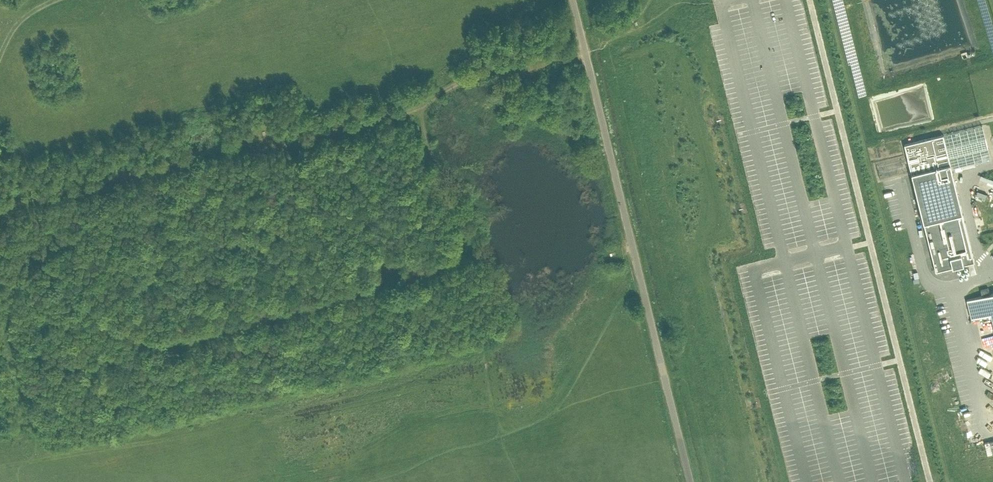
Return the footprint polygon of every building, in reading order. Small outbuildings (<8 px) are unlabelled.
[(947,134),(943,135),(951,168),(991,158),(982,125),(947,134)] [(943,135),(905,144),(936,270),(974,261),(951,168),(943,135)] [(967,299),(971,318),(991,313),(986,295),(967,299)]
